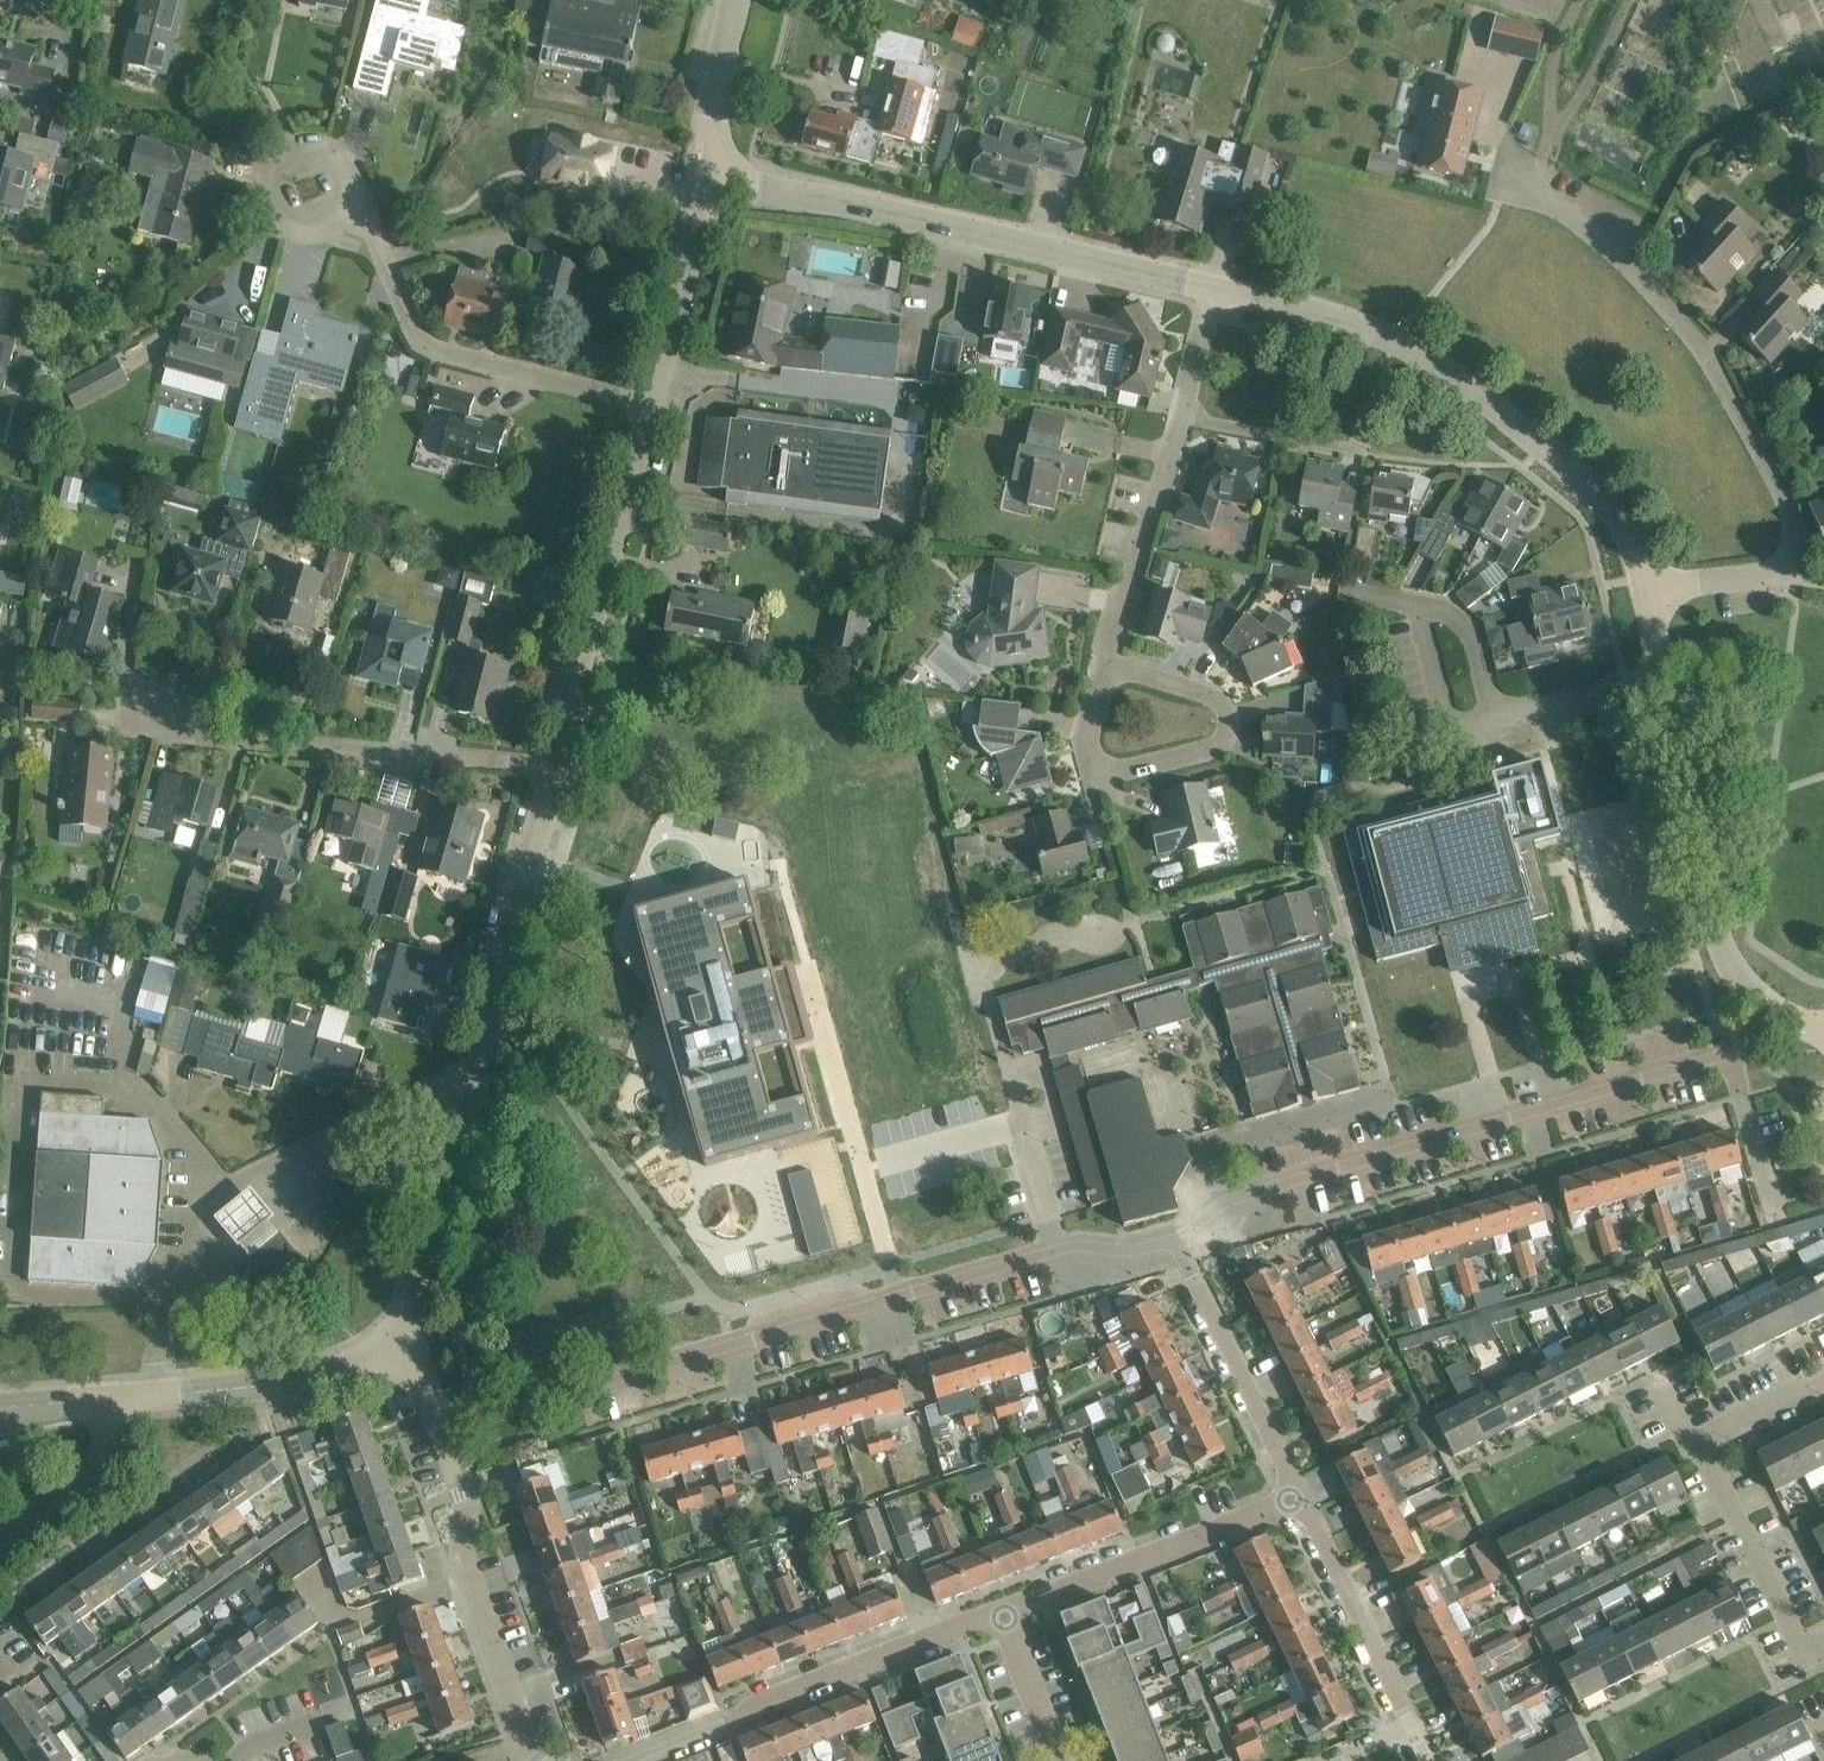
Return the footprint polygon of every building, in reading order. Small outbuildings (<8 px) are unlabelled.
[(124,64),(166,75),(185,0),(141,0),(124,64)] [(300,7),(317,10),(319,0),(301,0),(300,7)] [(467,27),(426,17),(431,0),(378,0),(366,44),(361,66),(354,89),(387,98),(396,64),(433,74),(435,67),(455,72),(467,27)] [(641,5),(618,0),(568,0),(568,1),(561,0),(553,0),(545,38),(528,35),(527,44),(543,47),(540,63),(599,75),(594,98),(619,103),(627,65),(629,65),(641,5)] [(1020,14),(1025,0),(981,0),(1020,14)] [(986,25),(979,23),(962,16),(953,41),(978,50),(986,25)] [(1538,63),(1538,61),(1546,28),(1497,16),(1489,51),(1538,63)] [(882,29),(876,56),(904,62),(900,78),(931,85),(934,73),(921,70),(928,40),(882,29)] [(1159,39),(1157,43),(1158,48),(1162,51),(1166,53),(1171,52),(1174,49),(1176,44),(1175,40),(1172,36),(1167,35),(1162,36),(1159,39)] [(49,93),(55,70),(31,64),(35,50),(0,41),(0,82),(26,89),(24,95),(47,101),(49,93)] [(878,133),(917,144),(931,91),(892,80),(880,125),(838,114),(836,121),(811,114),(803,144),(871,162),(878,133)] [(1481,94),(1458,88),(1431,81),(1419,128),(1431,131),(1422,167),(1460,177),(1481,94)] [(71,122),(53,117),(46,139),(64,144),(71,122)] [(96,146),(101,129),(84,125),(80,142),(96,146)] [(1076,177),(1083,154),(1085,147),(1028,129),(1022,150),(983,139),(972,174),(1006,184),(1004,189),(1029,196),(1038,165),(1076,177)] [(44,140),(21,134),(17,150),(23,151),(21,158),(0,153),(0,205),(4,206),(5,200),(24,205),(32,169),(53,174),(60,144),(44,140)] [(602,193),(611,151),(593,147),(594,143),(573,138),(572,142),(553,138),(544,181),(546,181),(602,193)] [(211,161),(188,154),(139,141),(130,173),(153,179),(150,191),(154,192),(143,232),(188,244),(211,161)] [(1224,205),(1247,212),(1249,212),(1266,155),(1241,147),(1236,165),(1179,148),(1157,220),(1197,232),(1208,195),(1226,200),(1224,205)] [(1718,292),(1734,274),(1755,251),(1738,236),(1749,224),(1723,201),(1702,225),(1716,238),(1690,266),(1697,272),(1696,273),(1700,276),(1718,292)] [(566,242),(561,240),(563,234),(534,226),(533,233),(528,249),(547,254),(538,286),(532,309),(571,319),(584,269),(560,263),(566,242)] [(878,272),(878,248),(813,247),(813,272),(878,272)] [(1801,295),(1782,278),(1802,256),(1795,249),(1775,272),(1770,278),(1754,296),(1768,308),(1742,337),(1748,343),(1752,346),(1770,362),(1807,322),(1790,306),(1801,295)] [(887,260),(882,286),(898,289),(903,264),(887,260)] [(500,336),(513,289),(516,280),(460,264),(445,320),(500,336)] [(744,280),(727,356),(774,367),(774,366),(906,381),(912,331),(826,321),(823,342),(781,338),(784,322),(788,322),(795,291),(744,280)] [(1026,319),(1032,290),(994,283),(984,338),(1021,345),(1022,340),(1027,341),(1032,320),(1026,319)] [(343,393),(353,353),(360,330),(332,322),(330,329),(312,324),(317,308),(292,301),(276,360),(256,354),(236,429),(281,441),(297,380),(343,393)] [(1118,390),(1127,392),(1150,397),(1159,362),(1162,363),(1163,358),(1160,357),(1163,343),(1144,313),(1129,309),(1103,325),(1057,314),(1058,310),(1056,310),(1043,365),(1071,372),(1080,337),(1100,341),(1108,336),(1114,345),(1125,338),(1132,349),(1128,365),(1124,364),(1118,390)] [(233,357),(236,350),(242,327),(190,312),(182,340),(174,338),(166,367),(239,387),(247,361),(233,357)] [(439,321),(437,328),(444,330),(446,323),(439,321)] [(939,336),(933,373),(957,377),(964,340),(939,336)] [(11,367),(17,342),(0,337),(0,364),(11,367)] [(77,410),(129,382),(116,358),(64,387),(77,410)] [(51,365),(37,361),(34,373),(48,377),(51,365)] [(0,364),(0,393),(4,394),(11,367),(0,364)] [(18,390),(35,395),(39,377),(23,372),(18,390)] [(406,396),(416,399),(422,379),(412,376),(406,396)] [(440,453),(473,462),(496,468),(505,431),(468,422),(475,395),(436,384),(430,405),(452,411),(440,453)] [(351,408),(336,404),(324,446),(339,450),(351,408)] [(1067,418),(1044,413),(1035,411),(1027,448),(1021,446),(1013,481),(1033,485),(1028,505),(1054,510),(1059,491),(1081,496),(1088,464),(1058,457),(1067,418)] [(892,434),(763,416),(739,413),(738,424),(712,421),(703,487),(729,490),(727,502),(751,506),(880,523),(913,529),(916,509),(904,507),(904,510),(882,506),(892,434)] [(1251,501),(1254,486),(1258,463),(1239,459),(1240,453),(1219,449),(1216,464),(1212,464),(1209,466),(1208,469),(1206,473),(1202,472),(1194,500),(1184,497),(1177,520),(1208,529),(1215,507),(1208,505),(1212,493),(1251,501)] [(68,469),(66,478),(83,482),(85,473),(87,466),(70,462),(68,469)] [(1358,485),(1341,482),(1343,470),(1308,463),(1300,508),(1324,513),(1321,527),(1349,532),(1358,485)] [(1411,502),(1423,504),(1432,484),(1423,480),(1418,478),(1414,476),(1409,475),(1393,473),(1392,479),(1375,476),(1368,519),(1384,522),(1385,515),(1408,518),(1411,502)] [(1449,501),(1434,528),(1450,537),(1458,523),(1481,536),(1506,491),(1482,478),(1464,509),(1449,501)] [(224,481),(220,496),(222,497),(235,500),(239,485),(224,481)] [(19,489),(14,507),(32,512),(37,493),(19,489)] [(1530,505),(1506,491),(1481,536),(1504,549),(1496,563),(1512,572),(1528,545),(1513,537),(1530,505)] [(177,569),(171,592),(214,604),(223,575),(239,579),(246,557),(247,551),(251,552),(264,509),(235,500),(222,497),(219,507),(226,509),(217,542),(210,540),(204,538),(199,553),(183,549),(177,569)] [(1809,506),(1823,545),(1823,500),(1809,506)] [(733,528),(711,523),(687,519),(682,544),(728,553),(733,528)] [(1372,560),(1376,537),(1377,529),(1359,526),(1354,557),(1372,560)] [(1164,528),(1158,546),(1176,552),(1180,540),(1175,532),(1164,528)] [(308,631),(315,609),(318,595),(337,601),(350,553),(331,548),(323,575),(287,565),(277,598),(271,621),(308,631)] [(905,552),(903,559),(905,563),(909,565),(914,563),(916,556),(914,552),(910,550),(905,552)] [(94,561),(71,554),(60,551),(48,595),(76,603),(63,649),(105,661),(122,602),(85,591),(94,561)] [(1314,573),(1291,569),(1272,565),(1269,582),(1288,586),(1311,590),(1314,573)] [(442,566),(437,586),(457,591),(461,571),(442,566)] [(1037,571),(1013,568),(999,566),(994,601),(1004,602),(1001,620),(987,622),(979,629),(974,638),(976,648),(982,656),(992,660),(1046,653),(1041,615),(1031,617),(1037,571)] [(458,598),(448,639),(468,644),(465,655),(470,656),(456,712),(493,721),(507,665),(479,658),(484,637),(472,634),(480,603),(489,605),(497,578),(466,570),(458,598)] [(1527,596),(1534,621),(1583,609),(1577,582),(1542,590),(1538,574),(1507,581),(1511,599),(1527,596)] [(1467,609),(1486,595),(1492,590),(1480,576),(1456,594),(1467,609)] [(1189,600),(1180,597),(1158,591),(1144,636),(1176,646),(1178,637),(1185,639),(1185,640),(1200,644),(1210,609),(1189,602),(1189,600)] [(672,595),(665,630),(747,646),(756,604),(718,596),(716,603),(672,595)] [(1222,608),(1217,613),(1219,620),(1224,624),(1225,625),(1234,611),(1229,607),(1222,608)] [(1534,621),(1519,625),(1526,650),(1524,651),(1529,669),(1559,661),(1555,644),(1590,636),(1583,609),(1534,621)] [(864,654),(870,618),(839,612),(832,648),(864,654)] [(1223,648),(1240,661),(1242,661),(1245,661),(1250,672),(1247,674),(1253,687),(1294,668),(1281,641),(1280,642),(1259,626),(1245,616),(1223,648)] [(1215,618),(1210,624),(1218,631),(1224,624),(1219,620),(1215,618)] [(392,623),(391,626),(372,621),(358,677),(397,687),(403,668),(422,673),(432,633),(392,623)] [(1501,629),(1487,632),(1490,647),(1500,645),(1503,639),(1501,629)] [(913,669),(904,680),(913,682),(919,675),(913,669)] [(1342,704),(1343,704),(1336,679),(1305,686),(1303,721),(1264,718),(1263,742),(1266,742),(1265,755),(1313,757),(1314,732),(1331,733),(1333,704),(1342,704)] [(80,701),(57,699),(36,697),(35,718),(78,722),(80,701)] [(944,699),(926,697),(931,716),(948,711),(944,699)] [(1021,706),(982,702),(964,700),(962,722),(974,729),(977,740),(983,749),(990,755),(990,757),(999,754),(1007,782),(1017,788),(1050,779),(1051,782),(1052,782),(1040,736),(1018,733),(1021,706)] [(9,735),(0,733),(0,753),(4,754),(9,735)] [(113,750),(90,748),(76,747),(72,787),(65,787),(61,825),(106,829),(113,750)] [(1539,861),(1548,859),(1546,852),(1543,840),(1534,843),(1515,773),(1492,780),(1493,783),(1365,817),(1364,813),(1341,819),(1359,889),(1350,891),(1355,910),(1364,907),(1378,961),(1382,960),(1390,990),(1451,974),(1454,985),(1484,977),(1481,962),(1507,955),(1508,959),(1557,946),(1549,916),(1553,915),(1539,861)] [(210,828),(214,814),(220,791),(165,776),(157,806),(176,812),(175,818),(210,828)] [(1214,825),(1204,786),(1165,795),(1170,820),(1152,824),(1159,854),(1178,849),(1178,851),(1218,842),(1215,830),(1217,830),(1215,824),(1214,825)] [(399,837),(399,835),(406,812),(388,807),(386,814),(336,800),(326,834),(355,843),(349,864),(374,871),(386,833),(399,837)] [(418,869),(440,876),(463,882),(483,816),(437,803),(418,869)] [(282,936),(302,866),(309,843),(295,839),(299,824),(244,809),(232,852),(234,859),(252,864),(258,862),(262,848),(282,854),(274,878),(277,879),(261,930),(282,936)] [(1044,874),(1065,869),(1088,863),(1080,831),(1068,835),(1067,830),(1070,829),(1065,812),(1035,820),(1040,842),(1036,843),(1044,874)] [(1023,813),(979,826),(982,836),(1026,823),(1023,813)] [(713,835),(736,841),(740,824),(718,818),(713,835)] [(208,885),(219,846),(203,841),(192,880),(208,885)] [(1288,844),(1288,863),(1307,863),(1307,844),(1288,844)] [(417,878),(394,871),(382,915),(405,921),(417,878)] [(699,898),(639,914),(709,1166),(787,1145),(822,1135),(821,1134),(797,1045),(812,1041),(791,967),(776,971),(752,883),(699,898)] [(1182,927),(1195,970),(1199,986),(1220,980),(1224,993),(1220,994),(1232,1035),(1236,1034),(1244,1062),(1240,1063),(1252,1104),(1256,1103),(1259,1116),(1255,1117),(1256,1118),(1302,1105),(1301,1101),(1312,1098),(1313,1102),(1360,1088),(1359,1087),(1355,1088),(1351,1075),(1356,1074),(1344,1033),(1339,1035),(1332,1007),(1336,1006),(1324,965),(1320,966),(1317,953),(1332,948),(1331,947),(1326,948),(1323,937),(1334,934),(1321,888),(1182,927)] [(264,940),(258,960),(272,964),(279,945),(264,940)] [(424,1018),(440,961),(399,949),(379,1020),(410,1029),(415,1030),(419,1017),(424,1018)] [(1051,1058),(1067,1053),(1118,1038),(1117,1034),(1133,1029),(1132,1026),(1139,1024),(1141,1032),(1192,1017),(1184,991),(1199,986),(1195,970),(1147,984),(1140,960),(999,1000),(1012,1046),(1013,1045),(1012,1043),(1019,1040),(1023,1055),(1032,1052),(1031,1049),(1047,1045),(1051,1058)] [(177,968),(168,1007),(191,1013),(201,974),(177,968)] [(297,1006),(292,1020),(306,1024),(310,1011),(297,1006)] [(281,1077),(283,1072),(278,1071),(284,1050),(283,1050),(290,1027),(248,1015),(243,1032),(195,1018),(185,1055),(200,1059),(197,1068),(273,1090),(277,1076),(281,1077)] [(290,1025),(290,1027),(283,1050),(284,1050),(278,1071),(283,1072),(353,1092),(357,1077),(361,1079),(362,1074),(358,1073),(364,1052),(321,1040),(323,1034),(290,1025)] [(1071,1067),(1067,1053),(1051,1058),(1055,1072),(1054,1073),(1092,1206),(1116,1199),(1124,1226),(1179,1210),(1171,1183),(1179,1168),(1188,1166),(1191,1160),(1183,1133),(1163,1139),(1158,1137),(1141,1078),(1090,1093),(1086,1091),(1079,1065),(1071,1067)] [(42,1093),(31,1259),(26,1258),(24,1275),(29,1276),(29,1281),(33,1281),(33,1280),(137,1287),(157,1247),(163,1162),(149,1122),(129,1121),(129,1120),(103,1118),(105,1097),(42,1093)] [(1732,1132),(1704,1141),(1713,1173),(1717,1185),(1723,1183),(1727,1182),(1723,1170),(1742,1164),(1732,1132)] [(1685,1181),(1713,1173),(1704,1141),(1675,1149),(1685,1181)] [(1647,1157),(1657,1191),(1660,1203),(1666,1201),(1688,1195),(1683,1181),(1685,1181),(1675,1149),(1647,1157)] [(1657,1191),(1647,1157),(1619,1165),(1629,1199),(1657,1191)] [(1601,1207),(1629,1199),(1619,1165),(1591,1174),(1601,1207)] [(788,1177),(810,1256),(833,1250),(810,1170),(788,1177)] [(1601,1207),(1591,1174),(1559,1183),(1569,1216),(1601,1207)] [(1708,1187),(1713,1205),(1728,1200),(1723,1183),(1717,1185),(1708,1187)] [(261,1189),(222,1217),(246,1249),(284,1220),(261,1189)] [(1508,1198),(1518,1231),(1522,1244),(1528,1242),(1532,1257),(1538,1255),(1534,1240),(1532,1240),(1528,1228),(1546,1223),(1536,1190),(1508,1198)] [(1502,1235),(1518,1231),(1508,1198),(1478,1207),(1488,1239),(1491,1248),(1504,1245),(1502,1235)] [(1733,1218),(1728,1200),(1713,1205),(1718,1222),(1727,1219),(1733,1218)] [(1651,1206),(1656,1222),(1671,1218),(1666,1201),(1660,1203),(1651,1206)] [(1554,1220),(1549,1203),(1541,1205),(1543,1213),(1546,1223),(1554,1220)] [(1459,1248),(1488,1239),(1478,1207),(1450,1215),(1459,1248)] [(1459,1248),(1450,1215),(1421,1223),(1430,1256),(1459,1248)] [(1818,1229),(1823,1227),(1823,1216),(1815,1219),(1818,1229)] [(1597,1222),(1602,1238),(1616,1234),(1611,1218),(1597,1222)] [(1671,1218),(1656,1222),(1661,1239),(1676,1234),(1671,1218)] [(1815,1219),(1785,1228),(1788,1238),(1818,1229),(1815,1219)] [(1430,1256),(1421,1223),(1392,1232),(1401,1265),(1430,1256)] [(1754,1237),(1757,1247),(1766,1244),(1776,1249),(1786,1246),(1787,1250),(1794,1248),(1788,1238),(1785,1228),(1754,1237)] [(302,1261),(281,1234),(279,1232),(234,1268),(257,1297),(302,1261)] [(1401,1265),(1392,1232),(1363,1240),(1373,1273),(1401,1265)] [(1621,1251),(1616,1234),(1602,1238),(1607,1255),(1621,1251)] [(1727,1256),(1757,1247),(1754,1237),(1723,1246),(1727,1256)] [(1329,1268),(1334,1275),(1347,1268),(1344,1260),(1333,1239),(1318,1247),(1329,1268)] [(1515,1246),(1520,1262),(1533,1259),(1532,1257),(1528,1242),(1522,1244),(1515,1246)] [(1236,1264),(1254,1259),(1249,1245),(1232,1250),(1236,1264)] [(1723,1246),(1692,1255),(1695,1266),(1727,1256),(1723,1246)] [(1665,1275),(1695,1266),(1692,1255),(1661,1264),(1665,1275)] [(1803,1266),(1823,1309),(1823,1256),(1803,1266)] [(1455,1263),(1460,1280),(1475,1275),(1470,1258),(1455,1263)] [(1537,1275),(1533,1259),(1520,1262),(1524,1279),(1537,1275)] [(1780,1292),(1798,1328),(1823,1315),(1823,1309),(1803,1266),(1802,1267),(1801,1265),(1773,1279),(1780,1292)] [(1290,1296),(1303,1290),(1299,1283),(1312,1276),(1310,1272),(1284,1284),(1276,1268),(1246,1283),(1260,1311),(1290,1296)] [(1329,1268),(1315,1275),(1322,1289),(1337,1281),(1334,1275),(1329,1268)] [(1641,1270),(1613,1278),(1616,1289),(1645,1281),(1641,1270)] [(1299,1283),(1303,1290),(1306,1296),(1322,1289),(1315,1275),(1312,1276),(1299,1283)] [(1400,1289),(1402,1296),(1418,1292),(1413,1275),(1398,1280),(1400,1289)] [(1475,1275),(1460,1280),(1465,1296),(1480,1292),(1475,1275)] [(1582,1287),(1586,1298),(1616,1289),(1613,1278),(1582,1287)] [(1552,1297),(1555,1308),(1586,1298),(1582,1287),(1552,1297)] [(1422,1309),(1418,1292),(1402,1296),(1407,1313),(1422,1309)] [(1770,1342),(1798,1328),(1780,1292),(1752,1306),(1770,1342)] [(1260,1311),(1273,1337),(1304,1323),(1290,1296),(1260,1311)] [(1521,1306),(1525,1317),(1555,1308),(1552,1297),(1521,1306)] [(1107,1324),(1120,1317),(1113,1300),(1112,1298),(1103,1303),(1098,1305),(1102,1314),(1107,1324)] [(1113,1343),(1098,1350),(1104,1361),(1121,1353),(1137,1346),(1167,1332),(1152,1302),(1142,1307),(1120,1317),(1107,1324),(1105,1325),(1113,1343)] [(1491,1315),(1494,1326),(1525,1317),(1521,1306),(1491,1315)] [(1661,1306),(1632,1321),(1651,1357),(1680,1343),(1661,1306)] [(1743,1356),(1770,1342),(1752,1306),(1724,1320),(1743,1356)] [(1417,1310),(1403,1315),(1408,1330),(1422,1325),(1417,1310)] [(1460,1324),(1464,1335),(1473,1353),(1492,1343),(1484,1329),(1494,1326),(1491,1315),(1460,1324)] [(1341,1327),(1348,1341),(1363,1334),(1360,1328),(1356,1320),(1341,1327)] [(1743,1356),(1724,1320),(1695,1335),(1714,1370),(1743,1356)] [(1623,1371),(1651,1357),(1632,1321),(1604,1335),(1623,1371)] [(1273,1337),(1286,1364),(1317,1349),(1304,1323),(1273,1337)] [(1430,1333),(1433,1344),(1464,1335),(1460,1324),(1430,1333)] [(1348,1341),(1341,1327),(1326,1335),(1333,1349),(1348,1341)] [(1181,1361),(1167,1332),(1137,1346),(1151,1375),(1181,1361)] [(1433,1344),(1430,1333),(1397,1343),(1400,1354),(1433,1344)] [(1623,1371),(1604,1335),(1576,1349),(1595,1386),(1623,1371)] [(1595,1386),(1576,1349),(1570,1337),(1559,1343),(1565,1355),(1548,1364),(1567,1400),(1595,1386)] [(1024,1339),(992,1348),(1001,1380),(1007,1399),(1012,1414),(1024,1411),(1019,1396),(1023,1395),(1017,1376),(1033,1371),(1024,1339)] [(1062,1355),(1059,1344),(1041,1349),(1044,1360),(1062,1355)] [(1001,1380),(992,1348),(960,1358),(969,1390),(1001,1380)] [(1286,1364),(1300,1391),(1330,1376),(1317,1349),(1286,1364)] [(1541,1352),(1514,1365),(1539,1414),(1567,1400),(1548,1364),(1547,1364),(1541,1352)] [(1121,1353),(1104,1361),(1109,1373),(1126,1365),(1121,1353)] [(937,1399),(969,1390),(960,1358),(928,1367),(937,1399)] [(1181,1361),(1151,1375),(1160,1394),(1128,1409),(1134,1421),(1149,1413),(1165,1406),(1195,1391),(1181,1361)] [(1511,1428),(1539,1414),(1514,1365),(1486,1379),(1492,1392),(1511,1428)] [(1398,1368),(1369,1383),(1374,1394),(1390,1387),(1386,1381),(1401,1374),(1398,1368)] [(1356,1396),(1354,1390),(1343,1369),(1330,1376),(1300,1391),(1313,1417),(1343,1402),(1356,1396)] [(865,1385),(864,1386),(884,1452),(884,1451),(895,1448),(890,1431),(908,1426),(903,1409),(906,1408),(903,1399),(896,1376),(865,1385)] [(1453,1384),(1464,1406),(1483,1442),(1511,1428),(1492,1392),(1480,1398),(1469,1377),(1453,1384)] [(1369,1383),(1354,1390),(1356,1396),(1359,1402),(1374,1394),(1369,1383)] [(834,1394),(833,1395),(842,1427),(843,1426),(860,1421),(870,1456),(884,1452),(864,1386),(852,1389),(849,1390),(834,1394)] [(1195,1391),(1165,1406),(1149,1413),(1158,1431),(1141,1439),(1143,1441),(1130,1448),(1134,1456),(1162,1443),(1179,1434),(1180,1435),(1210,1421),(1195,1391)] [(833,1395),(801,1404),(810,1436),(812,1436),(842,1427),(833,1395)] [(999,1419),(1012,1414),(1007,1399),(994,1403),(999,1419)] [(1097,1402),(1084,1408),(1061,1419),(1066,1434),(1092,1425),(1091,1422),(1103,1416),(1097,1402)] [(1357,1430),(1343,1402),(1313,1417),(1327,1445),(1357,1430)] [(772,1424),(757,1428),(769,1469),(772,1468),(777,1484),(789,1481),(791,1480),(781,1445),(793,1441),(803,1475),(820,1470),(815,1453),(810,1436),(801,1404),(769,1413),(772,1424)] [(939,1404),(924,1408),(934,1441),(949,1437),(939,1404)] [(1453,1457),(1483,1442),(1464,1406),(1435,1421),(1453,1457)] [(966,1428),(980,1424),(975,1407),(961,1411),(966,1428)] [(308,1463),(325,1457),(374,1440),(364,1412),(333,1423),(338,1438),(316,1446),(317,1449),(304,1453),(298,1435),(288,1439),(298,1467),(308,1463)] [(1224,1451),(1210,1421),(1180,1435),(1194,1465),(1224,1451)] [(1813,1427),(1823,1448),(1823,1422),(1813,1427)] [(752,1474),(769,1469),(757,1428),(740,1433),(737,1423),(706,1432),(715,1464),(723,1493),(736,1490),(727,1460),(746,1455),(752,1474)] [(1785,1441),(1803,1477),(1823,1467),(1823,1448),(1813,1427),(1785,1441)] [(706,1432),(673,1441),(682,1473),(715,1464),(706,1432)] [(347,1464),(352,1479),(384,1469),(374,1440),(325,1457),(329,1471),(347,1464)] [(673,1441),(641,1451),(648,1473),(650,1480),(651,1483),(665,1478),(682,1473),(673,1441)] [(1775,1491),(1803,1477),(1785,1441),(1757,1455),(1775,1491)] [(1168,1455),(1162,1443),(1134,1456),(1137,1462),(1150,1455),(1153,1462),(1168,1455)] [(242,1465),(274,1510),(285,1502),(272,1484),(285,1475),(266,1448),(242,1465)] [(1048,1448),(1023,1457),(1033,1485),(1043,1481),(1041,1474),(1055,1469),(1052,1460),(1048,1448)] [(828,1449),(816,1453),(821,1470),(823,1469),(824,1472),(821,1473),(824,1484),(837,1480),(828,1449)] [(1421,1449),(1405,1457),(1413,1471),(1428,1463),(1421,1449)] [(1337,1466),(1351,1493),(1381,1478),(1367,1451),(1337,1466)] [(538,1453),(517,1460),(526,1485),(548,1478),(552,1477),(547,1461),(541,1463),(538,1453)] [(1052,1460),(1055,1469),(1056,1470),(1069,1465),(1065,1455),(1052,1460)] [(1413,1471),(1405,1457),(1390,1465),(1397,1479),(1413,1471)] [(1668,1458),(1639,1473),(1660,1514),(1669,1510),(1666,1504),(1686,1494),(1668,1458)] [(308,1463),(298,1467),(307,1495),(317,1491),(308,1463)] [(1111,1475),(1124,1503),(1151,1491),(1138,1463),(1111,1475)] [(242,1465),(218,1482),(237,1509),(250,1500),(262,1518),(274,1510),(242,1465)] [(1056,1470),(1062,1487),(1075,1482),(1069,1465),(1056,1470)] [(994,1495),(1001,1493),(991,1467),(963,1478),(970,1496),(991,1488),(994,1495)] [(352,1479),(362,1507),(393,1496),(384,1469),(352,1479)] [(629,1483),(624,1470),(607,1476),(612,1489),(629,1483)] [(1660,1514),(1639,1473),(1611,1487),(1629,1523),(1653,1511),(1656,1516),(1660,1514)] [(516,1489),(526,1517),(572,1502),(600,1492),(597,1484),(569,1494),(567,1486),(552,1491),(548,1478),(526,1485),(516,1489)] [(1351,1493),(1364,1520),(1394,1505),(1381,1478),(1351,1493)] [(218,1482),(194,1499),(213,1526),(237,1509),(218,1482)] [(1068,1503),(1075,1500),(1082,1498),(1075,1482),(1062,1487),(1068,1503)] [(700,1487),(687,1490),(692,1507),(705,1504),(701,1490),(700,1487)] [(1601,1537),(1629,1523),(1611,1487),(1583,1501),(1601,1537)] [(687,1490),(675,1494),(676,1499),(680,1511),(692,1507),(687,1490)] [(939,1535),(950,1531),(935,1490),(929,1493),(938,1517),(932,1519),(939,1535)] [(1008,1490),(1001,1493),(994,1495),(1000,1511),(1015,1506),(1008,1490)] [(1407,1499),(1394,1505),(1364,1520),(1378,1547),(1408,1532),(1397,1510),(1407,1504),(1407,1506),(1429,1495),(1426,1490),(1407,1499)] [(317,1491),(307,1495),(317,1522),(327,1518),(317,1491)] [(602,1498),(600,1492),(572,1502),(526,1517),(537,1548),(583,1532),(583,1531),(567,1536),(563,1523),(577,1518),(574,1509),(601,1500),(603,1503),(612,1500),(610,1496),(602,1498)] [(1090,1495),(1082,1498),(1075,1500),(1080,1515),(1091,1543),(1123,1530),(1112,1502),(1095,1508),(1090,1495)] [(393,1496),(362,1507),(371,1534),(403,1524),(393,1496)] [(1061,1497),(1044,1502),(1047,1515),(1065,1510),(1061,1497)] [(190,1543),(213,1526),(194,1499),(171,1516),(190,1543)] [(1577,1549),(1601,1537),(1583,1501),(1555,1515),(1573,1551),(1579,1564),(1584,1562),(1577,1549)] [(1448,1502),(1432,1510),(1439,1525),(1455,1517),(1448,1502)] [(1021,1521),(1015,1506),(1000,1511),(1007,1527),(1001,1530),(1006,1543),(987,1551),(998,1579),(1028,1568),(1017,1539),(1011,1525),(1021,1521)] [(1823,1517),(1818,1507),(1790,1521),(1795,1531),(1823,1517)] [(835,1525),(840,1537),(860,1529),(871,1558),(893,1549),(877,1508),(855,1517),(835,1525)] [(303,1510),(284,1524),(290,1533),(309,1519),(303,1510)] [(1424,1533),(1439,1525),(1432,1510),(1416,1518),(1424,1533)] [(1091,1543),(1080,1515),(1050,1526),(1061,1555),(1091,1543)] [(1545,1565),(1573,1551),(1555,1515),(1527,1529),(1545,1565)] [(190,1543),(171,1516),(147,1532),(166,1560),(190,1543)] [(1668,1531),(1672,1538),(1677,1548),(1706,1533),(1697,1516),(1668,1531)] [(317,1522),(326,1549),(336,1546),(327,1518),(317,1522)] [(260,1541),(266,1550),(290,1533),(284,1524),(260,1541)] [(413,1551),(403,1524),(371,1534),(377,1550),(356,1557),(355,1555),(341,1560),(336,1546),(326,1549),(336,1577),(413,1551)] [(285,1545),(304,1572),(323,1559),(312,1526),(285,1545)] [(1028,1568),(1061,1555),(1050,1526),(1017,1539),(1028,1568)] [(1823,1555),(1823,1527),(1813,1532),(1823,1555)] [(1545,1565),(1527,1529),(1498,1544),(1516,1580),(1545,1565)] [(956,1547),(950,1531),(939,1535),(945,1551),(956,1547)] [(165,1560),(166,1560),(147,1532),(123,1550),(142,1577),(156,1567),(164,1577),(173,1571),(165,1560)] [(897,1538),(906,1561),(920,1555),(911,1532),(897,1538)] [(1421,1559),(1408,1532),(1378,1547),(1391,1574),(1421,1559)] [(266,1550),(260,1541),(257,1537),(241,1549),(244,1553),(236,1558),(242,1567),(266,1550)] [(568,1537),(537,1548),(546,1576),(577,1565),(568,1537)] [(1235,1552),(1249,1581),(1280,1566),(1266,1537),(1235,1552)] [(1649,1562),(1677,1548),(1672,1538),(1644,1553),(1649,1562)] [(1710,1542),(1681,1557),(1685,1567),(1686,1566),(1688,1570),(1701,1564),(1717,1556),(1715,1552),(1710,1542)] [(617,1544),(603,1548),(608,1563),(622,1558),(619,1551),(617,1544)] [(290,1582),(304,1572),(285,1545),(270,1555),(290,1582)] [(142,1577),(123,1550),(99,1566),(119,1594),(142,1577)] [(422,1579),(413,1551),(336,1577),(346,1605),(356,1602),(351,1589),(365,1584),(364,1582),(385,1575),(391,1590),(422,1579)] [(851,1551),(840,1555),(846,1572),(858,1568),(851,1551)] [(967,1591),(998,1579),(987,1551),(956,1563),(967,1591)] [(967,1591),(956,1563),(952,1553),(935,1559),(939,1569),(925,1574),(937,1603),(967,1591)] [(1649,1562),(1644,1553),(1616,1567),(1621,1576),(1649,1562)] [(1494,1557),(1485,1561),(1496,1583),(1505,1578),(1494,1557)] [(1658,1581),(1685,1567),(1681,1557),(1653,1571),(1658,1581)] [(236,1558),(212,1575),(218,1583),(242,1567),(236,1558)] [(577,1565),(546,1576),(547,1578),(557,1605),(588,1594),(603,1589),(595,1568),(592,1560),(579,1564),(577,1565)] [(95,1611),(119,1594),(99,1566),(76,1583),(95,1611)] [(704,1566),(675,1576),(679,1587),(699,1580),(701,1584),(709,1581),(704,1566)] [(1250,1583),(1237,1589),(1240,1594),(1241,1597),(1251,1617),(1264,1611),(1295,1596),(1280,1566),(1249,1581),(1250,1583)] [(1596,1566),(1584,1572),(1588,1581),(1593,1591),(1614,1580),(1609,1570),(1600,1575),(1596,1566)] [(202,1567),(192,1574),(198,1582),(207,1575),(202,1567)] [(858,1568),(846,1572),(852,1589),(858,1586),(864,1584),(858,1568)] [(657,1570),(644,1575),(648,1585),(659,1581),(657,1570)] [(1402,1595),(1415,1623),(1446,1608),(1458,1602),(1454,1594),(1451,1588),(1439,1594),(1427,1570),(1405,1581),(1410,1591),(1402,1595)] [(1658,1581),(1653,1571),(1625,1585),(1630,1595),(1658,1581)] [(1696,1585),(1695,1586),(1718,1633),(1748,1617),(1730,1581),(1724,1571),(1705,1580),(1703,1581),(1696,1585)] [(247,1572),(223,1589),(229,1598),(253,1581),(247,1572)] [(212,1575),(188,1592),(194,1600),(218,1583),(212,1575)] [(776,1581),(782,1596),(797,1591),(791,1575),(776,1581)] [(1486,1578),(1470,1586),(1477,1600),(1493,1592),(1486,1578)] [(864,1584),(858,1586),(863,1598),(874,1628),(906,1615),(895,1587),(878,1593),(873,1580),(864,1584)] [(1593,1591),(1588,1581),(1560,1595),(1565,1605),(1593,1591)] [(1234,1582),(1217,1590),(1224,1605),(1241,1597),(1240,1594),(1237,1589),(1234,1582)] [(76,1583),(52,1600),(83,1644),(93,1637),(82,1620),(95,1611),(76,1583)] [(271,1584),(260,1592),(294,1641),(319,1623),(300,1596),(286,1605),(271,1584)] [(1134,1588),(1139,1601),(1145,1615),(1155,1611),(1144,1584),(1134,1588)] [(1620,1600),(1630,1595),(1625,1585),(1596,1600),(1601,1609),(1620,1600)] [(831,1611),(843,1640),(874,1628),(863,1598),(849,1604),(842,1586),(827,1592),(833,1610),(831,1611)] [(1461,1608),(1477,1600),(1470,1586),(1454,1594),(1458,1602),(1461,1608)] [(1691,1646),(1718,1633),(1695,1586),(1689,1588),(1692,1600),(1673,1610),(1691,1646)] [(205,1615),(229,1598),(223,1589),(199,1606),(205,1615)] [(1202,1605),(1168,1619),(1169,1627),(1171,1638),(1178,1653),(1193,1646),(1185,1629),(1183,1624),(1224,1605),(1217,1590),(1199,1598),(1201,1603),(1202,1605)] [(803,1606),(797,1591),(782,1596),(789,1612),(803,1606)] [(194,1600),(188,1592),(164,1609),(171,1617),(194,1600)] [(270,1657),(294,1641),(260,1592),(251,1599),(266,1620),(251,1630),(270,1657)] [(588,1594),(557,1605),(567,1635),(598,1624),(611,1619),(609,1611),(608,1609),(594,1613),(588,1594)] [(1536,1619),(1565,1605),(1560,1595),(1531,1610),(1536,1619)] [(1309,1626),(1295,1596),(1264,1611),(1278,1641),(1309,1626)] [(1106,1599),(1061,1616),(1071,1642),(1115,1624),(1106,1599)] [(87,1651),(83,1644),(52,1600),(27,1618),(43,1641),(37,1645),(47,1659),(53,1655),(46,1645),(59,1636),(75,1659),(87,1651)] [(715,1605),(721,1621),(733,1615),(727,1600),(715,1605)] [(1596,1600),(1568,1614),(1575,1628),(1577,1627),(1580,1634),(1601,1623),(1596,1612),(1601,1609),(1596,1600)] [(1620,1600),(1601,1609),(1605,1618),(1624,1608),(1620,1600)] [(637,1601),(623,1606),(628,1621),(643,1616),(637,1601)] [(1446,1608),(1415,1623),(1429,1649),(1493,1615),(1486,1602),(1452,1619),(1446,1608)] [(199,1606),(175,1623),(181,1632),(205,1615),(199,1606)] [(400,1617),(410,1646),(442,1635),(432,1606),(400,1617)] [(623,1606),(609,1611),(611,1619),(614,1626),(628,1621),(623,1606)] [(147,1634),(171,1617),(164,1609),(141,1625),(147,1634)] [(1673,1610),(1645,1624),(1663,1660),(1691,1646),(1673,1610)] [(812,1652),(843,1640),(831,1611),(801,1623),(812,1652)] [(1081,1669),(1083,1675),(1129,1658),(1156,1647),(1167,1643),(1155,1611),(1145,1615),(1132,1620),(1141,1641),(1124,1647),(1115,1624),(1071,1642),(1068,1643),(1078,1670),(1081,1669)] [(1565,1633),(1575,1628),(1568,1614),(1540,1628),(1552,1652),(1570,1643),(1565,1633)] [(739,1631),(733,1615),(721,1621),(727,1636),(733,1634),(739,1631)] [(598,1624),(567,1635),(577,1664),(600,1656),(608,1653),(607,1650),(620,1645),(614,1626),(611,1619),(598,1624)] [(216,1631),(246,1674),(270,1657),(251,1630),(244,1620),(232,1629),(225,1620),(214,1628),(216,1631)] [(342,1644),(365,1636),(360,1622),(338,1631),(342,1644)] [(160,1646),(181,1632),(175,1623),(151,1640),(162,1655),(165,1653),(160,1646)] [(217,1654),(203,1664),(222,1691),(246,1674),(216,1631),(215,1632),(209,1623),(201,1629),(207,1638),(206,1639),(217,1654)] [(781,1664),(812,1652),(801,1623),(770,1635),(781,1664)] [(1634,1675),(1663,1660),(1645,1624),(1616,1639),(1634,1675)] [(117,1642),(123,1651),(147,1634),(141,1625),(127,1635),(124,1631),(118,1635),(121,1639),(117,1642)] [(1324,1656),(1309,1626),(1278,1641),(1293,1670),(1324,1656)] [(1513,1632),(1497,1640),(1504,1654),(1520,1646),(1513,1632)] [(738,1647),(733,1634),(727,1636),(702,1646),(719,1688),(749,1676),(738,1647)] [(1429,1649),(1442,1676),(1473,1661),(1459,1634),(1429,1649)] [(410,1646),(420,1675),(452,1664),(442,1635),(410,1646)] [(770,1635),(738,1647),(749,1676),(781,1664),(770,1635)] [(1578,1703),(1606,1689),(1588,1653),(1580,1636),(1570,1641),(1579,1658),(1560,1667),(1578,1703)] [(1616,1639),(1588,1653),(1606,1689),(1634,1675),(1616,1639)] [(151,1640),(127,1657),(133,1666),(139,1674),(163,1657),(162,1655),(151,1640)] [(1245,1648),(1252,1663),(1269,1655),(1262,1640),(1245,1648)] [(1485,1655),(1473,1661),(1442,1676),(1455,1703),(1486,1688),(1480,1675),(1492,1669),(1489,1662),(1504,1654),(1497,1640),(1481,1648),(1485,1655)] [(117,1642),(93,1659),(99,1668),(123,1651),(117,1642)] [(1172,1656),(1167,1643),(1156,1647),(1161,1660),(1172,1656)] [(394,1644),(380,1649),(385,1663),(399,1658),(394,1644)] [(1252,1663),(1245,1648),(1228,1656),(1235,1671),(1252,1663)] [(371,1668),(385,1663),(380,1649),(366,1654),(371,1668)] [(960,1655),(915,1673),(925,1699),(971,1681),(960,1655)] [(1338,1685),(1324,1656),(1293,1670),(1307,1700),(1338,1685)] [(133,1666),(127,1657),(103,1674),(114,1690),(123,1702),(151,1741),(175,1725),(155,1697),(143,1706),(131,1688),(127,1691),(117,1676),(133,1666)] [(1083,1675),(1093,1700),(1138,1682),(1129,1658),(1083,1675)] [(75,1685),(99,1668),(93,1659),(69,1677),(75,1685)] [(653,1672),(648,1659),(632,1665),(637,1678),(653,1672)] [(1179,1673),(1174,1660),(1163,1665),(1167,1677),(1179,1673)] [(172,1670),(199,1708),(222,1691),(203,1664),(190,1673),(183,1663),(172,1670)] [(411,1678),(402,1681),(407,1695),(416,1692),(425,1689),(428,1698),(431,1704),(462,1693),(452,1664),(420,1675),(411,1678)] [(61,1697),(70,1691),(52,1666),(44,1672),(61,1697)] [(168,1689),(155,1697),(175,1725),(199,1708),(172,1670),(161,1678),(168,1689)] [(583,1682),(595,1714),(626,1703),(615,1671),(583,1682)] [(1180,1678),(1186,1691),(1197,1686),(1191,1673),(1180,1678)] [(90,1707),(114,1690),(103,1674),(79,1691),(90,1707)] [(705,1675),(676,1686),(678,1691),(680,1696),(689,1720),(705,1714),(719,1708),(718,1706),(712,1691),(709,1684),(705,1675)] [(1542,1693),(1558,1685),(1555,1679),(1540,1687),(1539,1685),(1523,1693),(1530,1707),(1546,1699),(1542,1693)] [(930,1711),(938,1731),(983,1714),(981,1709),(984,1707),(973,1680),(971,1681),(925,1699),(892,1711),(882,1716),(895,1748),(920,1738),(912,1718),(930,1711)] [(1147,1707),(1138,1682),(1093,1700),(1102,1724),(1147,1707)] [(1273,1708),(1280,1722),(1296,1714),(1308,1738),(1353,1716),(1338,1685),(1307,1700),(1294,1706),(1291,1699),(1273,1708)] [(1565,1700),(1558,1685),(1542,1693),(1546,1699),(1530,1707),(1523,1693),(1507,1701),(1512,1709),(1500,1715),(1469,1730),(1482,1757),(1512,1742),(1506,1729),(1565,1700)] [(872,1690),(877,1703),(887,1699),(882,1686),(872,1690)] [(1186,1691),(1191,1703),(1202,1698),(1197,1686),(1186,1691)] [(1455,1703),(1469,1730),(1500,1715),(1486,1688),(1455,1703)] [(37,1713),(47,1706),(40,1696),(30,1703),(20,1689),(0,1703),(0,1718),(10,1732),(37,1713)] [(61,1697),(78,1720),(86,1714),(70,1691),(61,1697)] [(876,1721),(865,1692),(831,1705),(843,1734),(876,1721)] [(472,1723),(462,1693),(431,1704),(441,1734),(472,1723)] [(626,1703),(595,1714),(605,1745),(632,1736),(637,1734),(632,1721),(646,1717),(647,1716),(645,1711),(644,1708),(643,1704),(640,1697),(626,1703)] [(882,1716),(892,1711),(887,1699),(877,1703),(882,1716)] [(126,1759),(151,1741),(123,1702),(112,1709),(121,1722),(107,1731),(126,1759)] [(419,1715),(417,1709),(415,1702),(401,1707),(405,1720),(419,1715)] [(800,1718),(811,1746),(829,1739),(834,1753),(833,1753),(836,1760),(840,1760),(844,1759),(845,1760),(859,1760),(860,1760),(854,1745),(848,1747),(843,1734),(831,1705),(800,1718)] [(1792,1705),(1763,1720),(1781,1756),(1811,1741),(1792,1705)] [(391,1725),(405,1720),(401,1707),(387,1712),(391,1725)] [(1157,1731),(1147,1707),(1102,1724),(1112,1749),(1157,1731)] [(1250,1721),(1253,1727),(1260,1724),(1263,1730),(1280,1722),(1273,1708),(1256,1716),(1257,1717),(1250,1721)] [(37,1713),(10,1732),(27,1756),(54,1737),(37,1713)] [(1556,1720),(1553,1724),(1558,1735),(1565,1732),(1577,1726),(1571,1713),(1556,1720)] [(78,1720),(95,1744),(104,1738),(86,1714),(78,1720)] [(938,1732),(947,1756),(993,1739),(983,1714),(938,1732)] [(781,1758),(811,1746),(800,1718),(770,1729),(781,1758)] [(1781,1756),(1763,1720),(1735,1734),(1749,1760),(1771,1760),(1781,1756)] [(1202,1724),(1208,1739),(1217,1735),(1212,1721),(1202,1724)] [(326,1728),(337,1758),(352,1753),(354,1752),(344,1722),(326,1728)] [(1565,1732),(1577,1756),(1589,1750),(1577,1726),(1565,1732)] [(781,1758),(770,1729),(739,1741),(747,1760),(782,1760),(781,1758)] [(1229,1740),(1238,1760),(1247,1760),(1262,1755),(1257,1743),(1254,1737),(1251,1730),(1229,1740)] [(1112,1749),(1117,1760),(1152,1760),(1166,1756),(1157,1731),(1112,1749)] [(78,1756),(61,1732),(54,1737),(27,1756),(30,1760),(71,1760),(78,1756)] [(1565,1732),(1558,1735),(1553,1738),(1564,1760),(1568,1760),(1577,1756),(1565,1732)] [(1735,1734),(1707,1748),(1714,1760),(1749,1760),(1735,1734)] [(1223,1749),(1217,1735),(1208,1739),(1213,1753),(1223,1749)] [(104,1738),(95,1744),(107,1760),(120,1760),(104,1738)] [(1553,1738),(1541,1744),(1549,1760),(1564,1760),(1553,1738)] [(949,1760),(1002,1760),(993,1739),(947,1756),(949,1760)] [(717,1747),(722,1760),(737,1760),(731,1742),(717,1747)] [(1541,1744),(1529,1750),(1534,1760),(1549,1760),(1541,1744)] [(352,1753),(355,1760),(370,1760),(366,1748),(354,1752),(352,1753)] [(1707,1748),(1681,1760),(1714,1760),(1707,1748)] [(1529,1750),(1517,1756),(1519,1760),(1534,1760),(1529,1750)]
